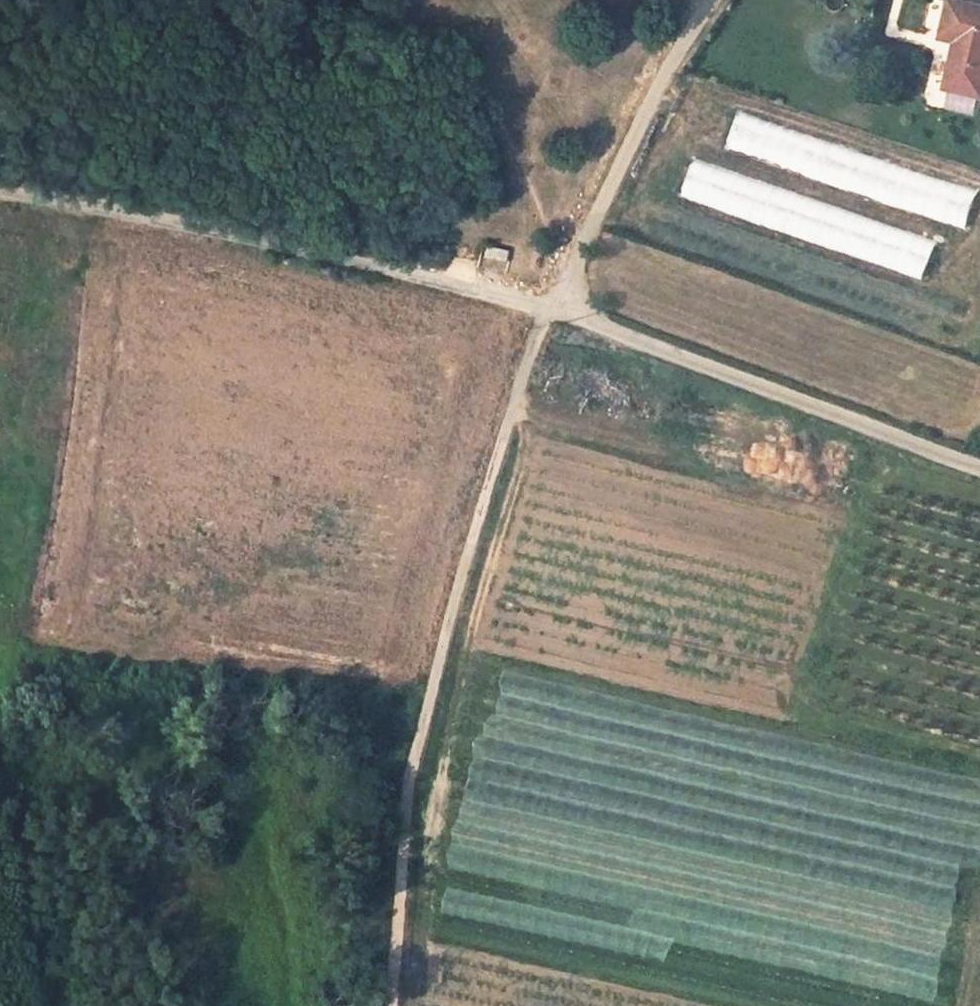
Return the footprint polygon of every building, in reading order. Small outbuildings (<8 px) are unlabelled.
[(949,4),(939,43),(956,48),(946,90),(979,99),(979,11),(949,4)] [(979,187),(979,183),(737,120),(727,158),(971,221),(979,187)] [(829,207),(694,163),(682,199),(797,236),(803,218),(823,225),(829,207)]
